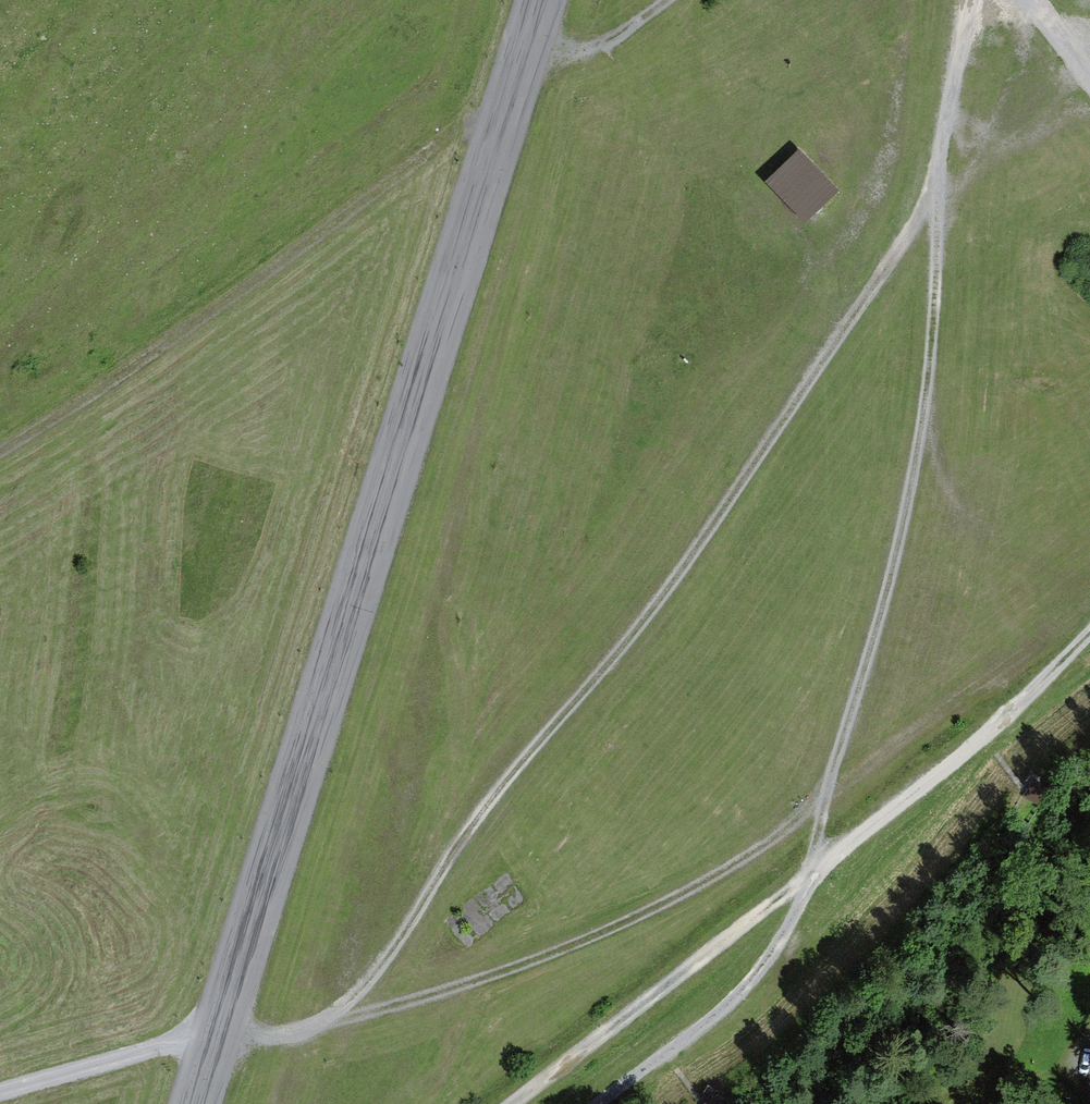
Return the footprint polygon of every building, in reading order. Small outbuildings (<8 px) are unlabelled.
[(810,226),(844,192),(802,151),(768,186),(810,226)]
